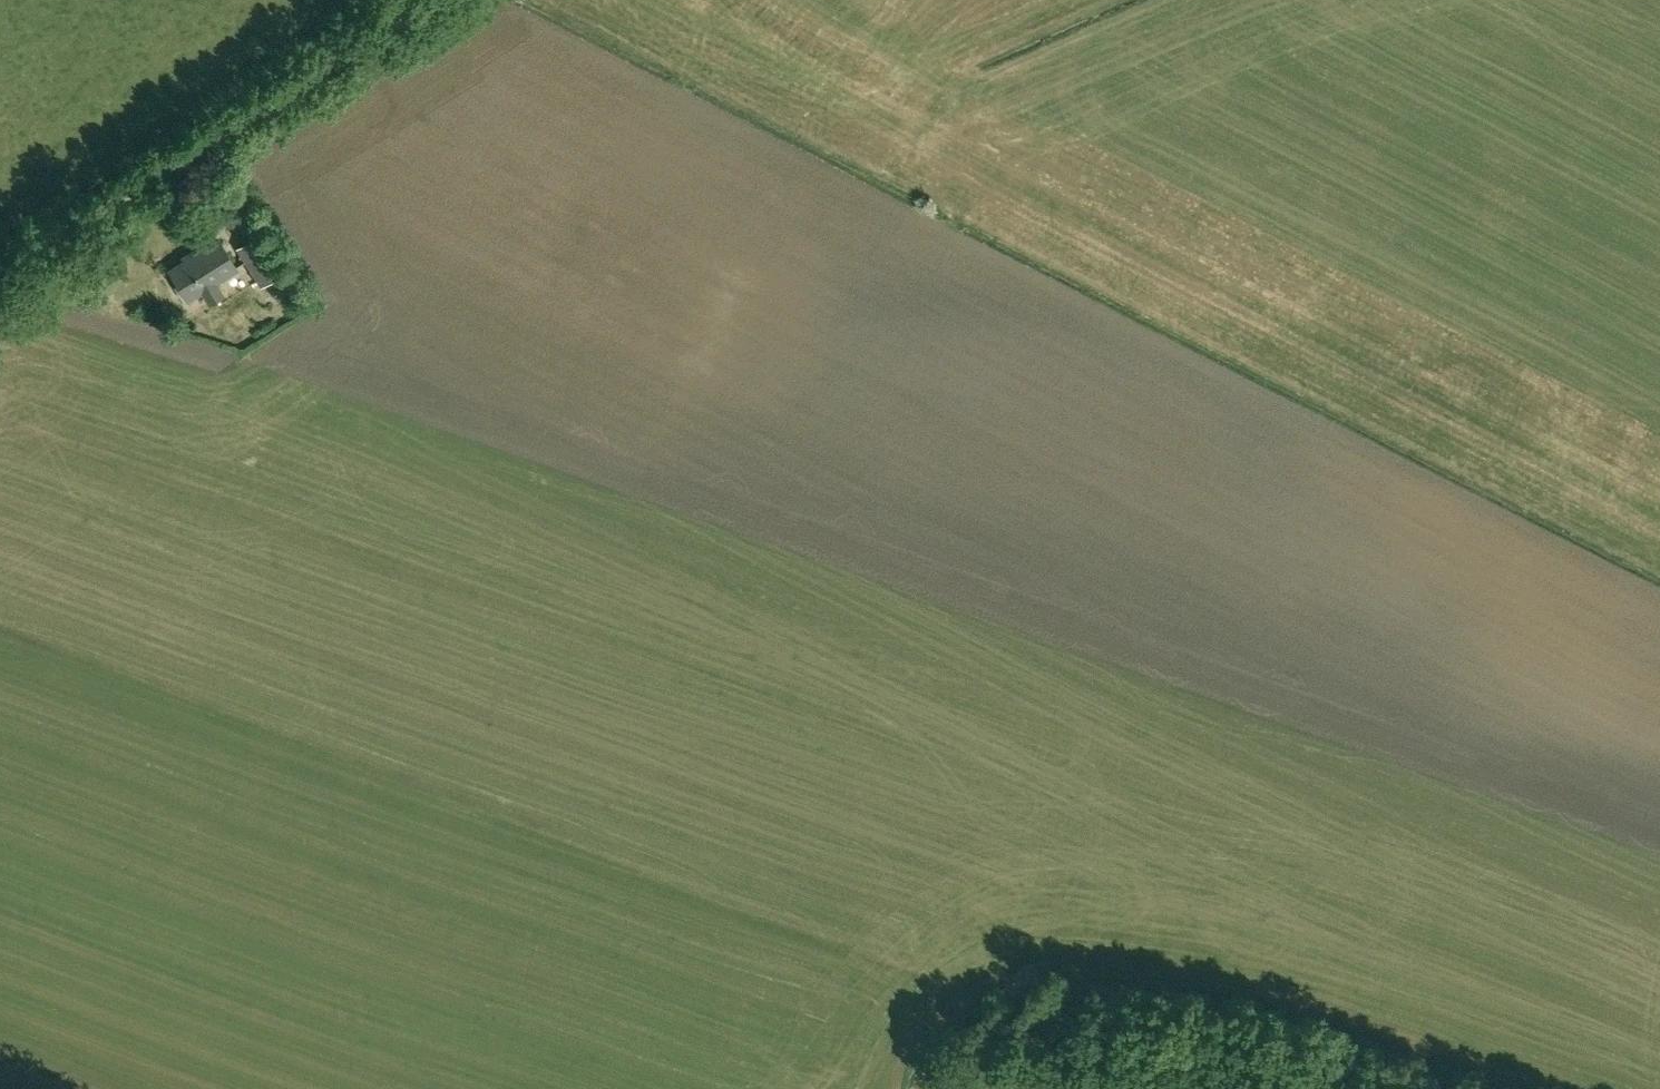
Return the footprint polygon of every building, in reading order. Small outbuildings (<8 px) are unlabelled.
[(284,274),(261,234),(237,248),(260,287),(284,274)] [(211,302),(224,295),(216,282),(237,270),(219,240),(169,271),(187,300),(203,290),(211,302)]
